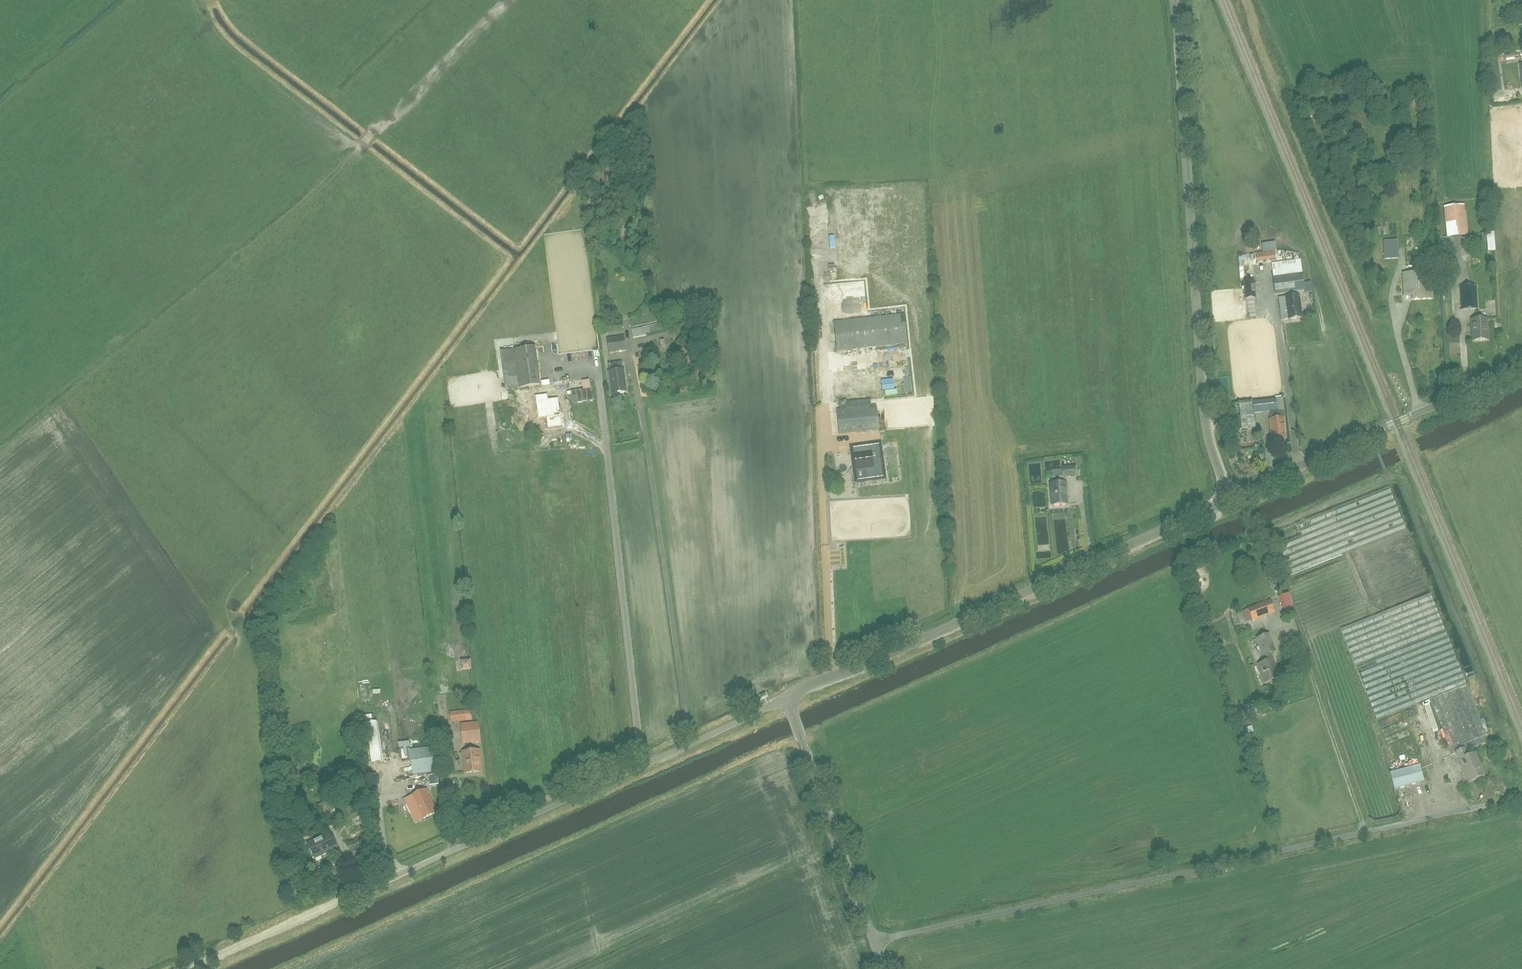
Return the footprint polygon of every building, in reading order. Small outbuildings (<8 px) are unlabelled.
[(1499,73),(1487,75),(1490,93),(1502,91),(1499,73)] [(1451,237),(1466,235),(1463,204),(1444,206),(1448,237),(1442,238),(1445,264),(1454,264),(1451,237)] [(1376,217),(1378,225),(1388,223),(1386,215),(1376,217)] [(1490,232),(1491,251),(1500,251),(1499,232),(1490,232)] [(1383,241),(1384,260),(1398,259),(1397,240),(1383,241)] [(1258,258),(1259,263),(1281,259),(1280,254),(1258,258)] [(1412,299),(1433,298),(1432,277),(1419,278),(1419,272),(1402,273),(1403,285),(1411,284),(1412,299)] [(1275,294),(1304,290),(1302,273),(1273,277),(1275,294)] [(1246,298),(1255,298),(1254,280),(1244,281),(1246,298)] [(1476,286),(1460,287),(1461,310),(1477,309),(1476,286)] [(1281,321),(1302,318),(1299,296),(1279,299),(1281,321)] [(862,319),(835,322),(835,323),(838,351),(865,348),(907,344),(904,315),(872,318),(869,319),(862,319)] [(1487,340),(1486,319),(1471,320),(1473,341),(1487,340)] [(633,338),(667,331),(665,322),(631,330),(633,338)] [(609,354),(626,351),(624,338),(607,340),(609,354)] [(519,388),(539,385),(534,347),(514,350),(519,388)] [(692,368),(693,358),(684,357),(682,367),(692,368)] [(611,394),(627,392),(623,370),(622,362),(608,364),(609,372),(608,372),(611,394)] [(591,389),(590,389),(583,390),(571,392),(572,404),(593,401),(591,389)] [(548,393),(538,393),(538,407),(545,407),(545,428),(559,428),(559,399),(548,399),(548,393)] [(1240,416),(1226,418),(1227,429),(1241,427),(1241,430),(1255,429),(1254,413),(1270,411),(1271,419),(1270,419),(1271,431),(1272,439),(1285,438),(1284,433),(1283,418),(1284,418),(1282,399),(1253,402),(1253,404),(1244,405),(1239,405),(1240,416)] [(839,410),(837,410),(837,411),(839,434),(879,430),(876,406),(871,406),(847,409),(846,402),(846,400),(839,401),(839,410)] [(584,419),(590,415),(587,409),(580,413),(584,419)] [(520,410),(503,412),(505,420),(521,417),(520,410)] [(854,455),(856,471),(864,470),(865,476),(882,474),(879,447),(860,450),(860,455),(854,455)] [(1063,477),(1076,476),(1075,466),(1063,467),(1063,477)] [(1053,478),(1062,478),(1062,470),(1052,470),(1053,478)] [(1066,490),(1067,489),(1067,483),(1051,484),(1052,506),(1067,505),(1066,490)] [(1488,741),(1486,736),(1466,684),(1430,594),(1341,630),(1376,720),(1430,699),(1451,753),(1470,746),(1470,748),(1488,741)] [(1270,600),(1242,611),(1246,622),(1252,621),(1275,613),(1270,600)] [(1265,683),(1279,678),(1273,661),(1273,660),(1271,653),(1276,652),(1270,635),(1257,639),(1263,656),(1265,655),(1267,662),(1258,665),(1265,683)] [(1389,739),(1410,732),(1408,726),(1399,729),(1397,722),(1385,726),(1389,739)] [(461,725),(463,743),(480,741),(478,723),(461,725)] [(412,741),(403,742),(403,749),(412,748),(412,741)] [(413,775),(437,772),(434,747),(410,750),(413,775)] [(1469,782),(1484,775),(1475,753),(1468,756),(1464,749),(1455,753),(1469,782)] [(463,752),(465,773),(481,771),(479,750),(463,752)] [(1394,789),(1423,781),(1419,765),(1389,773),(1394,789)] [(438,775),(430,776),(431,783),(438,782),(438,775)] [(426,788),(410,796),(412,799),(420,817),(421,819),(437,812),(427,791),(426,788)] [(320,812),(323,811),(329,827),(336,824),(335,822),(340,820),(331,800),(317,806),(320,812)] [(314,859),(337,848),(330,833),(307,844),(314,859)] [(351,852),(363,847),(360,838),(348,843),(351,852)]
